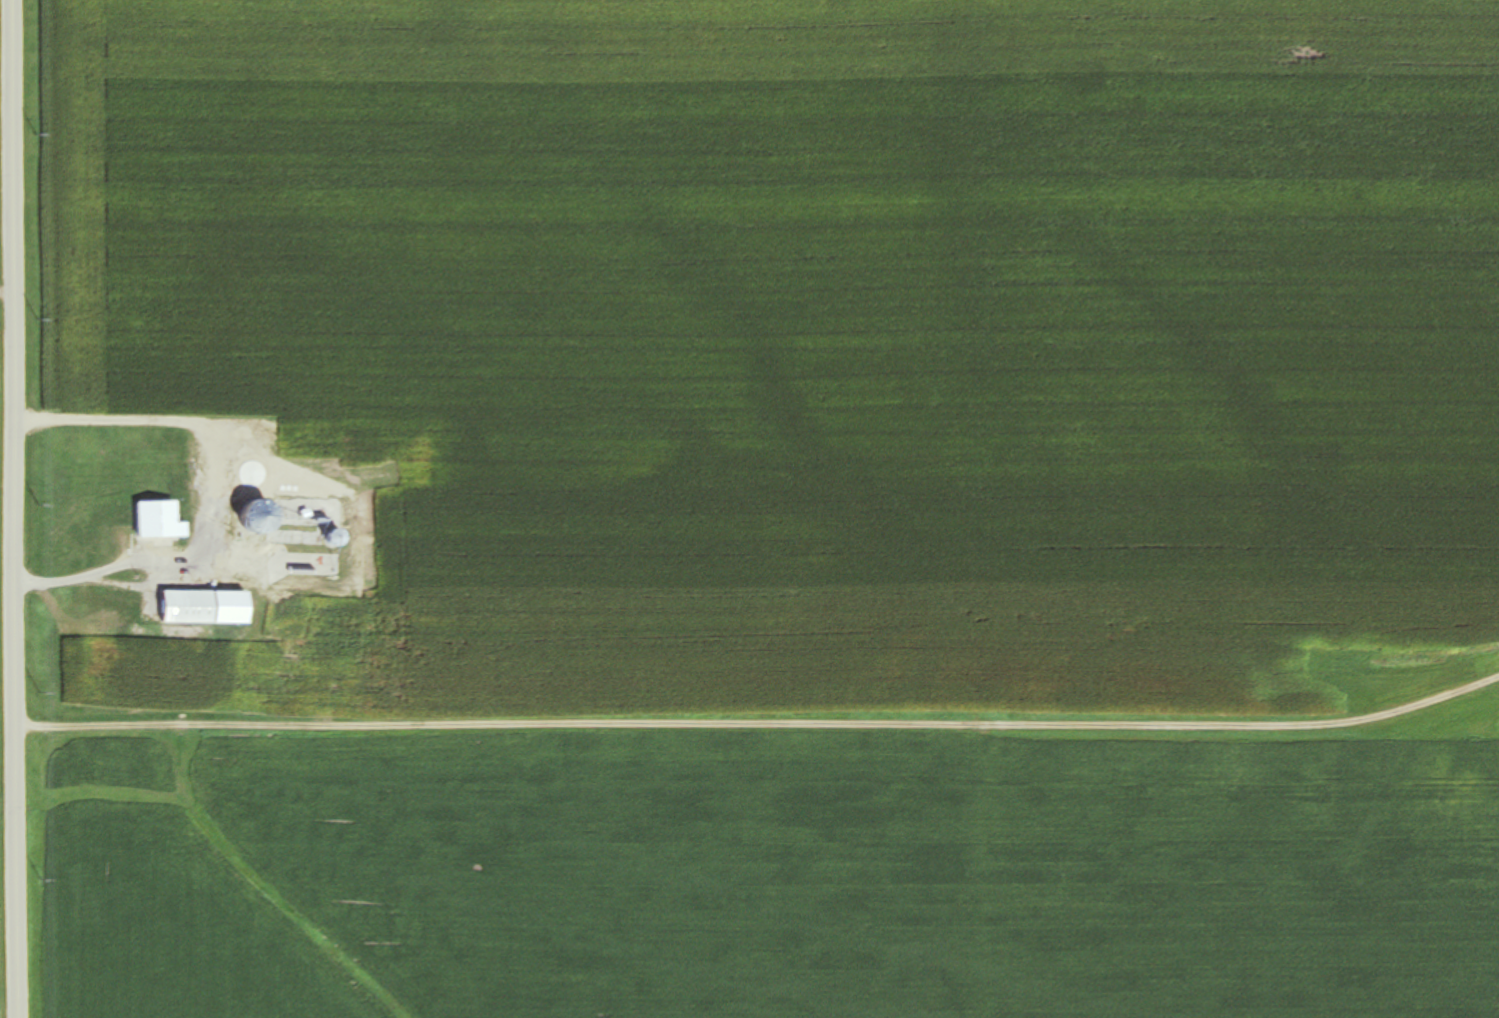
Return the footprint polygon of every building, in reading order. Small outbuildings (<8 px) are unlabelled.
[(138,538),(187,538),(187,522),(177,522),(177,502),(138,502),(138,538)] [(247,591),(163,591),(163,622),(247,622),(247,591)]
